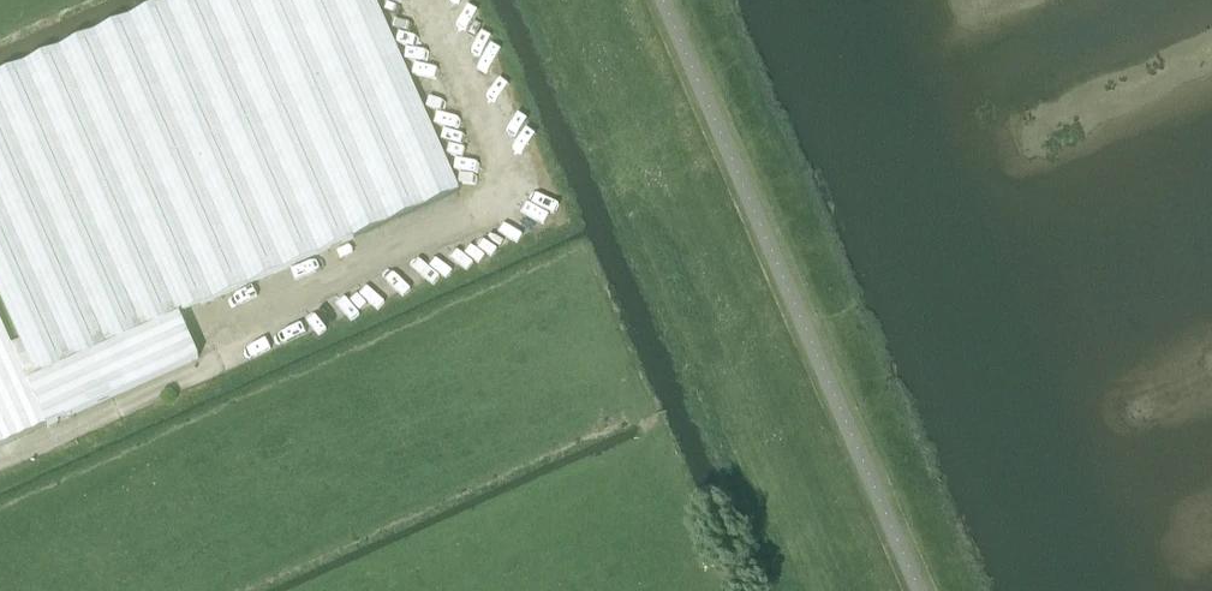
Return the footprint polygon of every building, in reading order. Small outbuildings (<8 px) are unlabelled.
[(457,192),(459,191),(375,0),(166,0),(0,73),(0,298),(20,342),(54,421),(197,358),(178,316),(457,192)] [(11,347),(0,322),(0,446),(46,425),(46,424),(54,421),(20,342),(11,347)]
